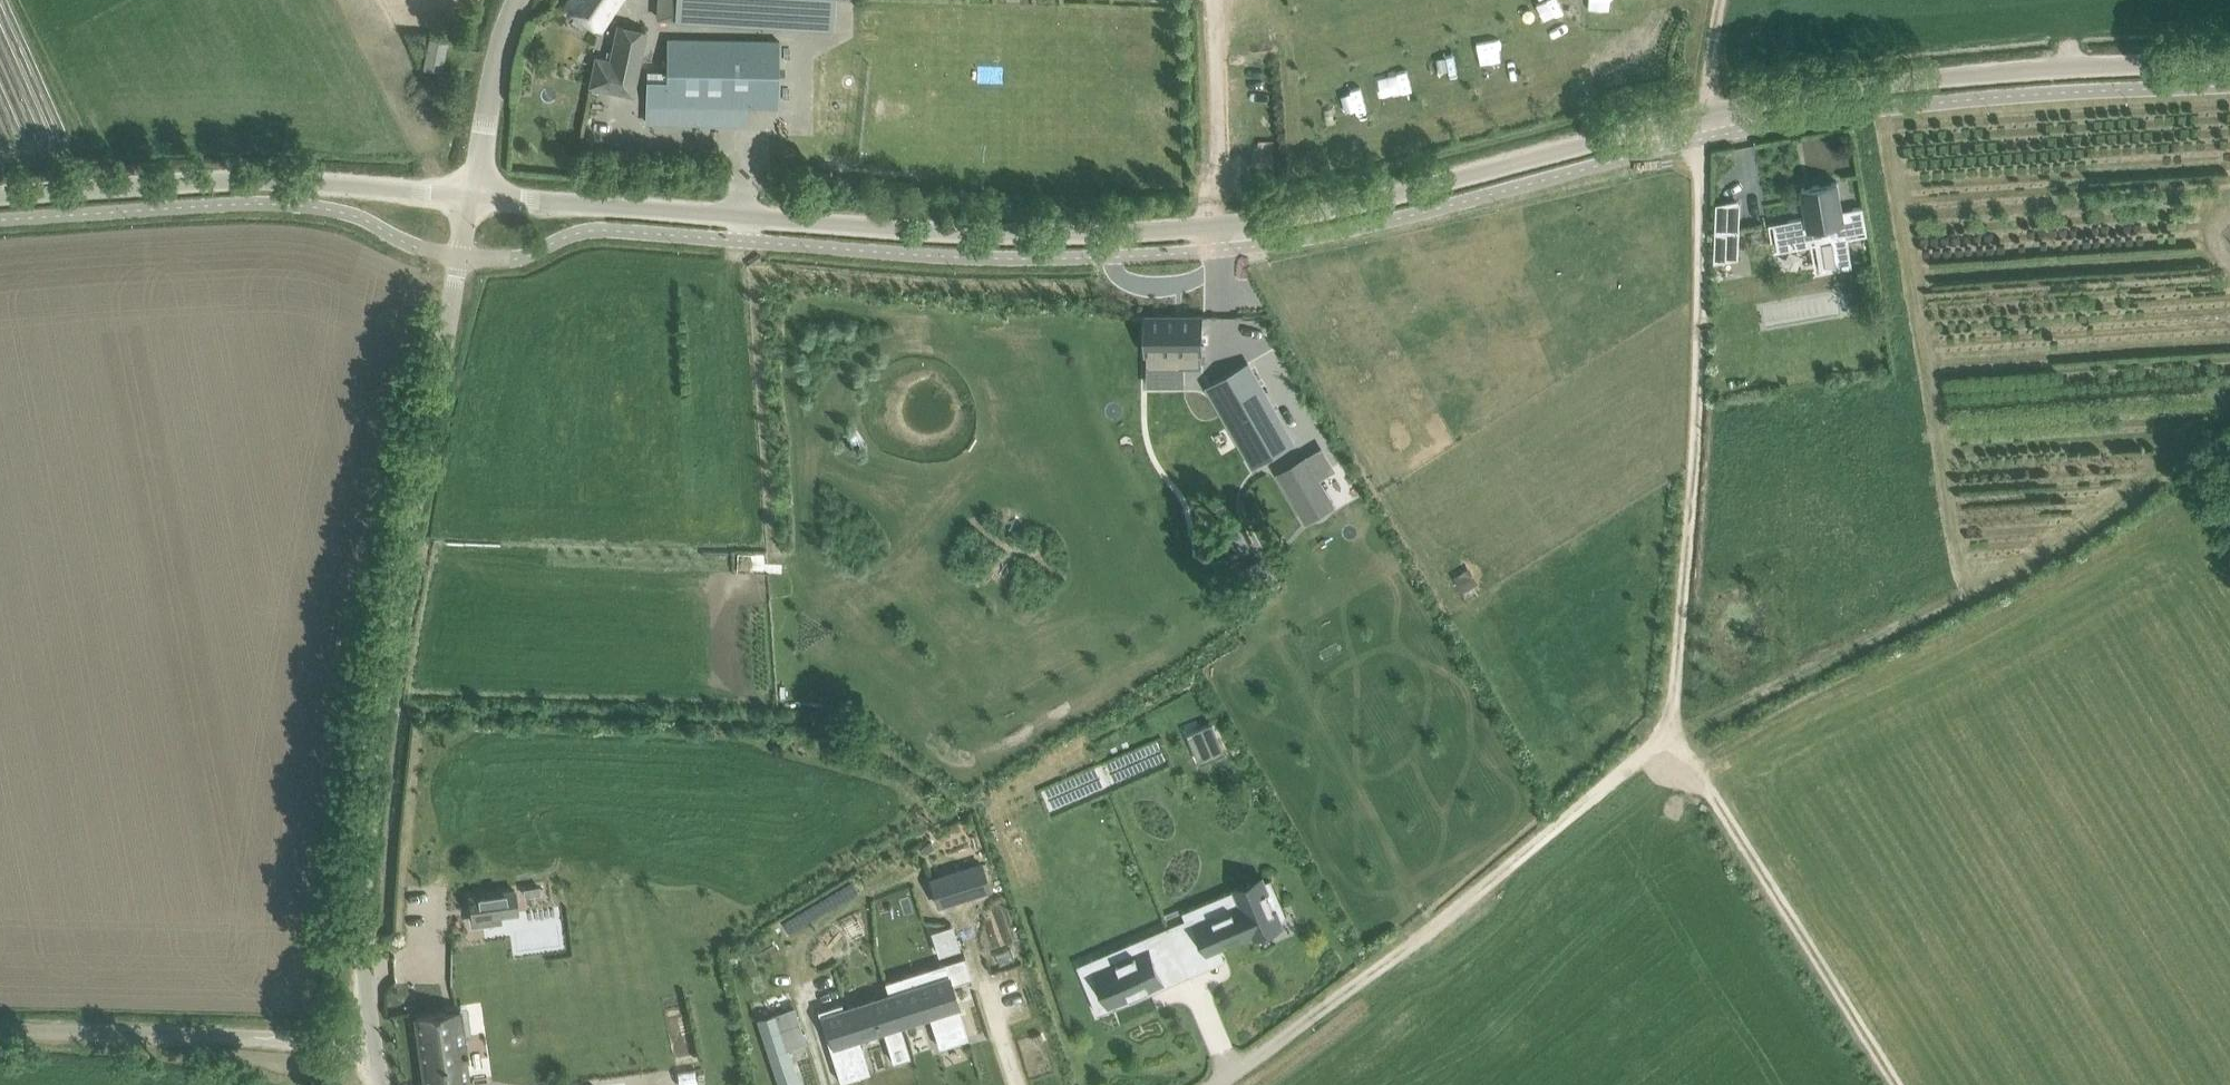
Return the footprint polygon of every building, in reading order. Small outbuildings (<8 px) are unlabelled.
[(563,4),(599,28),(618,0),(566,0),(563,4)] [(674,18),(831,27),(834,0),(659,0),(659,9),(675,10),(674,18)] [(594,55),(588,83),(604,87),(622,91),(626,75),(635,77),(646,30),(619,23),(611,59),(594,55)] [(440,69),(446,40),(429,36),(423,65),(440,69)] [(646,79),(646,104),(778,107),(779,41),(667,38),(666,79),(646,79)] [(1802,188),(1807,216),(1775,222),(1780,250),(1812,244),(1811,239),(1816,238),(1822,271),(1852,266),(1846,233),(1867,229),(1863,206),(1842,210),(1837,182),(1802,188)] [(1743,228),(1717,232),(1716,261),(1742,256),(1743,228)] [(1202,316),(1152,316),(1152,368),(1206,368),(1206,316),(1166,316),(1202,316)] [(1211,385),(1210,386),(1220,405),(1228,400),(1232,406),(1238,402),(1235,396),(1259,383),(1249,364),(1248,365),(1211,385)] [(1228,400),(1220,405),(1239,437),(1271,419),(1277,415),(1259,383),(1235,396),(1238,402),(1232,406),(1228,400)] [(1271,419),(1239,437),(1254,464),(1292,441),(1277,415),(1271,419)] [(1318,462),(1279,483),(1306,530),(1336,513),(1316,478),(1330,470),(1323,458),(1318,462)] [(979,861),(963,867),(971,893),(988,888),(979,861)] [(946,872),(929,878),(938,904),(955,898),(946,872)] [(1194,914),(1169,925),(1179,949),(1204,939),(1205,943),(1206,943),(1208,949),(1218,945),(1254,930),(1256,934),(1281,923),(1279,919),(1287,916),(1271,878),(1263,881),(1262,877),(1236,888),(1243,905),(1198,924),(1194,914)] [(539,885),(523,888),(524,896),(540,893),(539,885)] [(514,890),(469,896),(472,918),(517,911),(514,890)] [(1147,946),(1095,968),(1111,1005),(1128,998),(1155,986),(1164,983),(1161,977),(1154,960),(1179,949),(1169,925),(1143,936),(1147,946)] [(944,962),(884,981),(888,994),(889,993),(899,1024),(928,1014),(939,1047),(968,1038),(958,1004),(952,1006),(949,997),(955,996),(944,962)] [(841,1002),(817,1010),(824,1031),(829,1029),(834,1045),(829,1047),(840,1081),(869,1072),(858,1036),(882,1029),(892,1061),(908,1056),(908,1057),(910,1056),(899,1024),(889,993),(888,994),(843,1008),(841,1002)] [(793,1007),(756,1019),(778,1083),(796,1077),(786,1047),(805,1041),(793,1007)] [(437,1012),(415,1015),(425,1084),(470,1084),(460,1009),(437,1012)]
